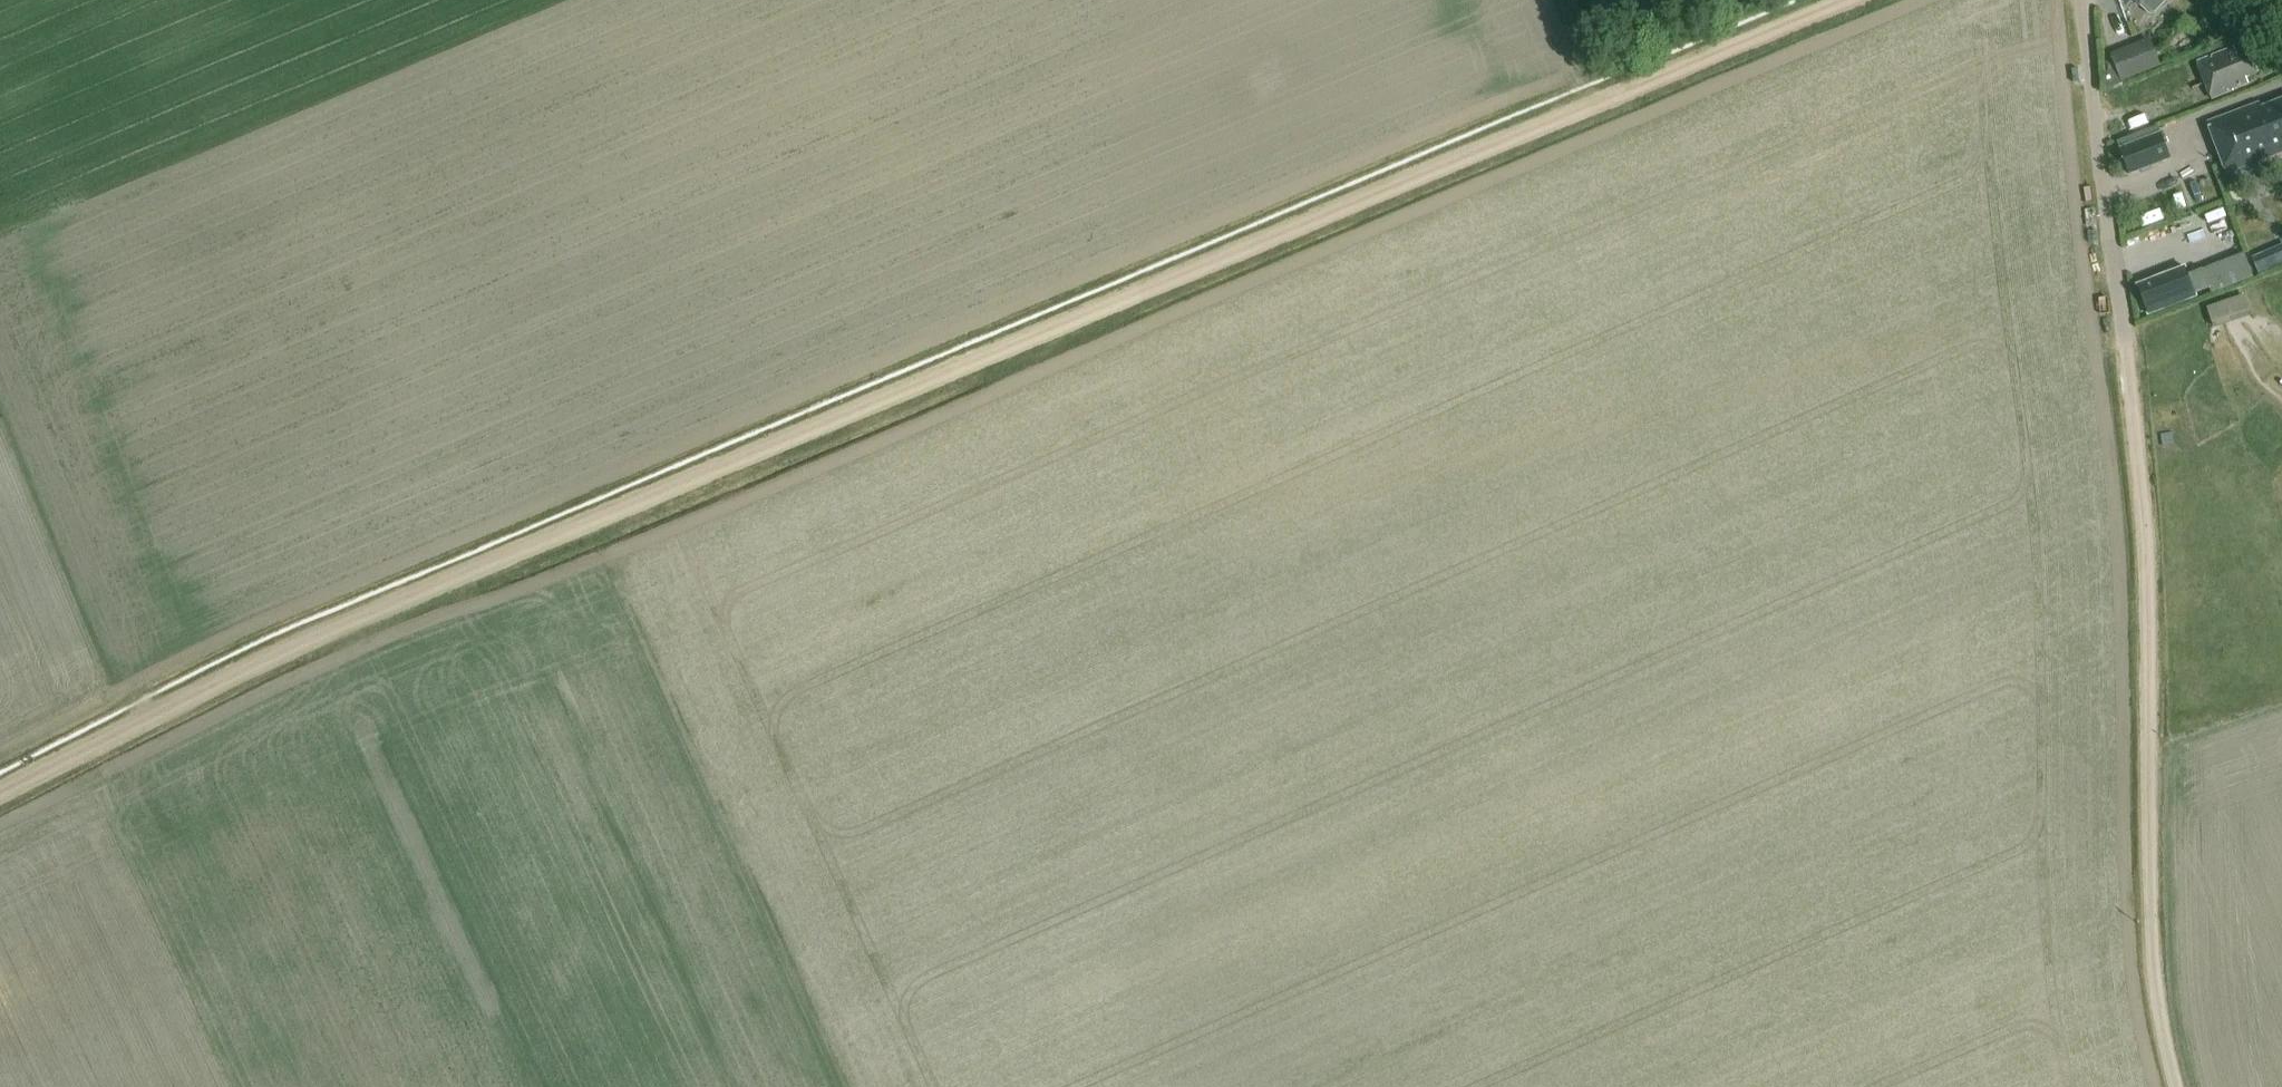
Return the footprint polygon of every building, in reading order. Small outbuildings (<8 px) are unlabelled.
[(2142,4),(2143,4),(2153,13),(2158,12),(2169,0),(2137,0),(2142,4)] [(2149,38),(2109,53),(2119,82),(2159,68),(2149,38)] [(2228,93),(2226,91),(2250,81),(2249,77),(2258,73),(2248,49),(2240,53),(2236,45),(2199,61),(2215,99),(2228,93)] [(2208,122),(2226,173),(2281,152),(2281,100),(2262,107),(2261,103),(2208,122)] [(2156,133),(2118,147),(2127,173),(2165,159),(2156,133)] [(2266,261),(2270,270),(2281,265),(2281,254),(2266,261)] [(2198,297),(2186,268),(2138,287),(2150,316),(2198,297)] [(2246,296),(2209,308),(2214,323),(2251,311),(2246,296)]
